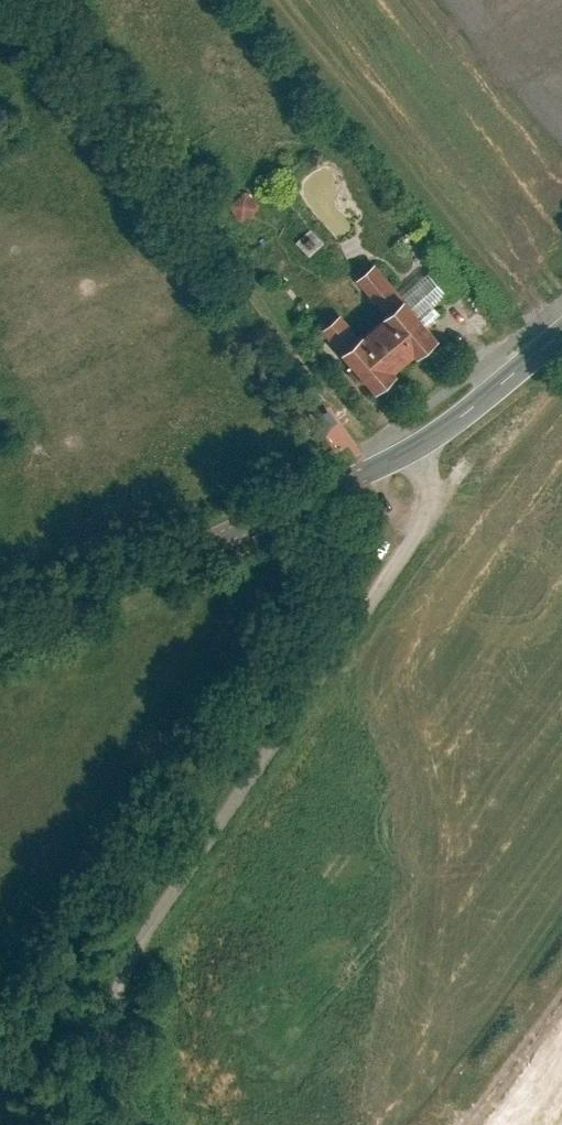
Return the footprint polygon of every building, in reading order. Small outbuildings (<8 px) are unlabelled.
[(239,225),(259,206),(244,190),(224,209),(239,225)] [(345,317),(332,329),(386,392),(451,338),(430,313),(451,296),(433,275),(407,297),(380,265),(360,281),(394,321),(367,343),(345,317)]
